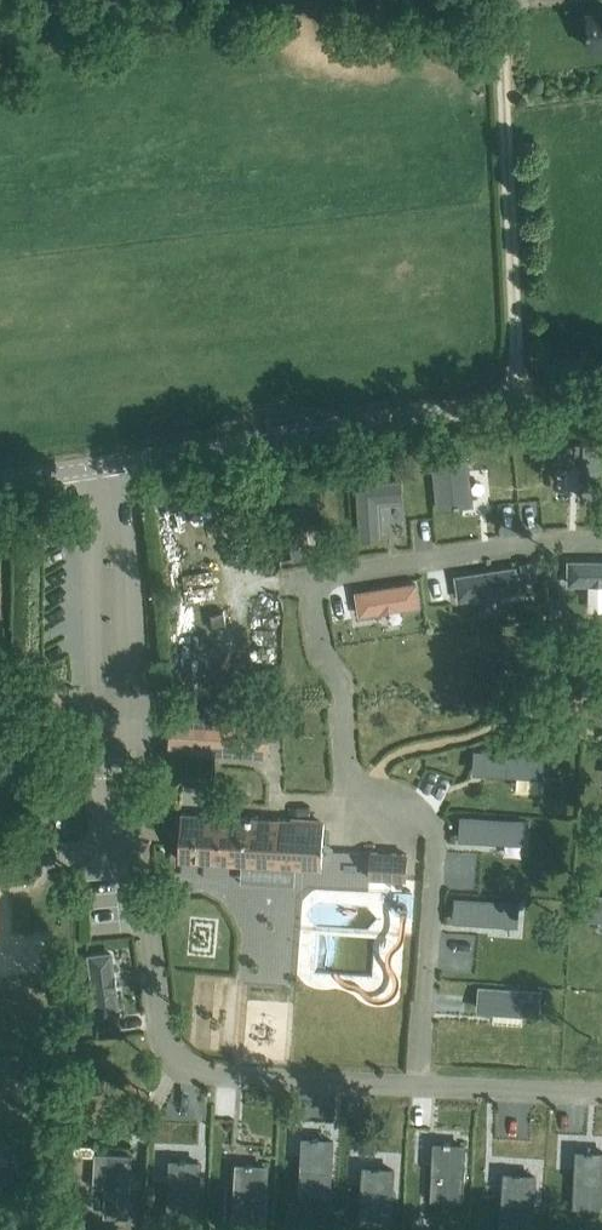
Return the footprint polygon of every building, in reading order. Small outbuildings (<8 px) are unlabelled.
[(587,12),(589,46),(601,45),(601,11),(587,12)] [(557,464),(601,465),(601,440),(557,439),(557,464)] [(473,503),(471,455),(435,457),(437,505),(473,503)] [(403,475),(357,477),(360,536),(383,535),(382,499),(404,498),(403,475)] [(276,500),(290,500),(290,484),(276,484),(276,486),(276,500)] [(505,532),(542,531),(541,501),(504,502),(505,532)] [(307,505),(289,506),(292,554),(310,553),(307,505)] [(183,527),(196,524),(193,511),(180,515),(183,527)] [(565,557),(565,583),(589,583),(589,599),(601,599),(601,557),(565,557)] [(522,562),(523,580),(538,579),(536,560),(522,562)] [(460,598),(522,588),(517,561),(456,572),(460,598)] [(545,577),(558,576),(557,562),(543,564),(545,577)] [(358,611),(422,606),(420,580),(356,585),(358,611)] [(272,721),(173,713),(170,748),(269,755),(272,721)] [(474,772),(546,773),(546,749),(474,748),(474,772)] [(322,818),(182,814),(180,858),(321,863),(322,818)] [(372,849),(370,878),(408,880),(410,851),(372,849)] [(584,917),(601,917),(601,893),(584,892),(584,917)] [(88,953),(96,1016),(122,1013),(113,950),(88,953)] [(479,984),(479,1009),(542,1009),(542,985),(479,984)] [(95,1144),(75,1144),(75,1155),(95,1155),(95,1144)] [(431,1197),(462,1198),(465,1146),(433,1145),(431,1197)] [(237,1159),(234,1209),(268,1210),(270,1161),(237,1159)]
